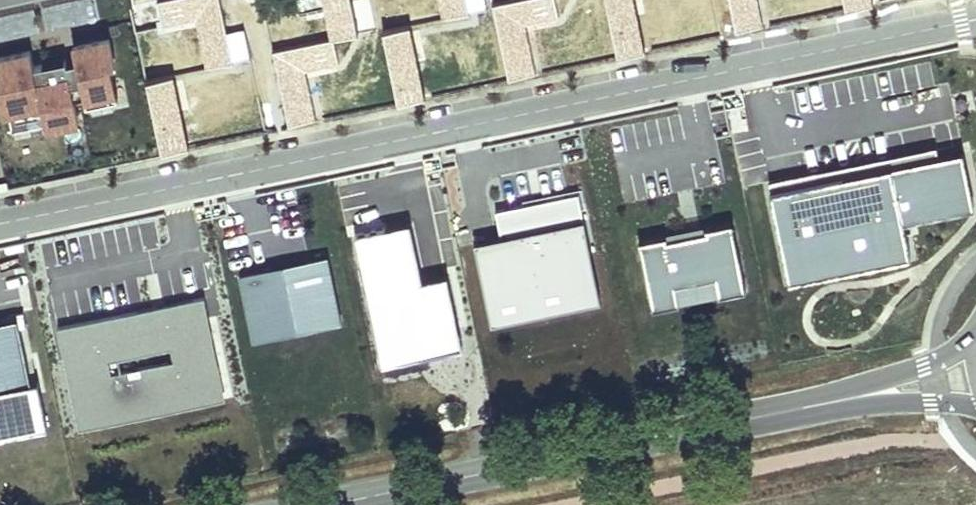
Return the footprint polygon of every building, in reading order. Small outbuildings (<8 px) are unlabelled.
[(221,5),(161,17),(169,57),(229,44),(221,5)] [(73,54),(75,62),(78,73),(84,101),(115,94),(107,60),(113,58),(106,28),(95,30),(96,35),(70,40),(73,54)] [(26,41),(0,47),(0,84),(5,106),(9,105),(14,127),(44,121),(39,98),(33,72),(30,59),(26,41)] [(30,59),(33,72),(39,98),(44,121),(45,124),(76,118),(67,76),(64,65),(63,56),(62,52),(30,59)] [(63,56),(64,65),(67,76),(78,73),(75,62),(73,54),(63,56)] [(959,147),(770,188),(790,276),(907,251),(899,215),(971,200),(959,147)] [(502,234),(476,240),(494,322),(603,298),(579,191),(497,210),(502,234)] [(731,220),(639,239),(653,304),(744,284),(731,220)] [(409,225),(355,236),(382,361),(464,344),(449,277),(421,284),(409,225)] [(326,257),(242,275),(256,340),(340,322),(326,257)] [(50,426),(41,379),(32,381),(19,318),(0,322),(0,436),(50,426)] [(112,358),(81,364),(90,414),(223,389),(213,338),(173,346),(175,358),(114,369),(112,358)]
